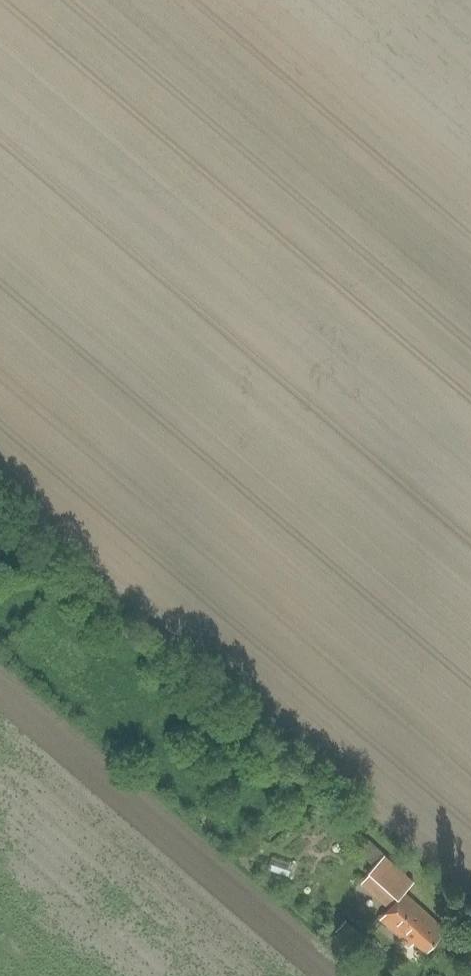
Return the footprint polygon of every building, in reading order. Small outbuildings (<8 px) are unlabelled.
[(388,908),(396,898),(398,900),(414,882),(383,855),(373,866),(367,873),(369,874),(361,883),(388,908)] [(272,868),(291,873),(295,861),(275,856),(272,868)] [(428,953),(447,932),(406,894),(382,920),(409,944),(411,942),(420,950),(422,947),(428,953)] [(370,940),(348,920),(338,931),(360,952),(370,940)]
